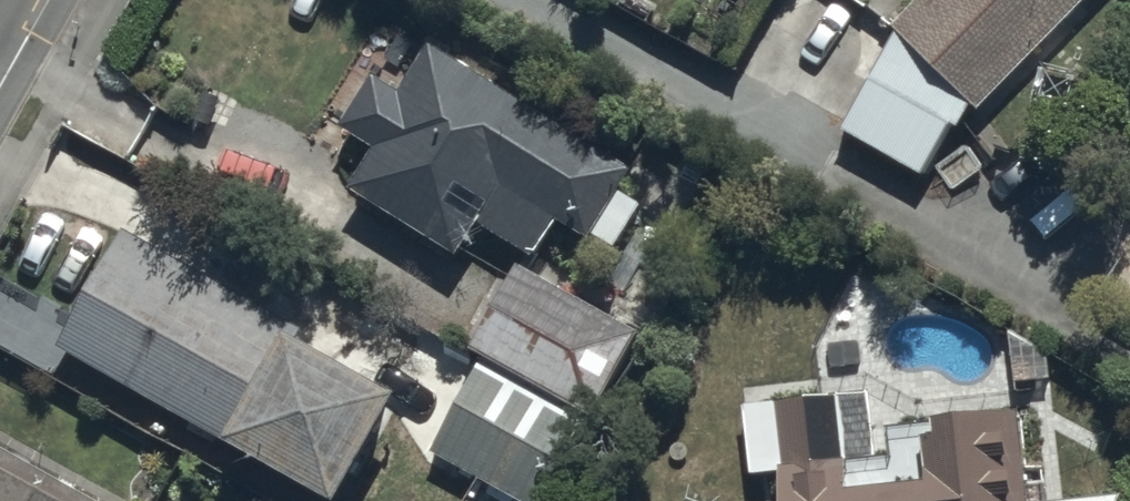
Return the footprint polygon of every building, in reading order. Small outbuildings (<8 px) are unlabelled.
[(974,111),(1085,0),(918,0),(893,25),(897,36),(843,135),(920,180),(950,125),(958,129),(969,107),(974,111)] [(631,174),(429,48),(398,98),(371,80),(338,131),(373,153),(344,199),(451,266),(478,224),(533,259),(554,225),(587,245),(592,237),(613,251),(640,206),(619,193),(631,174)] [(57,348),(326,500),(340,500),(397,401),(294,343),(301,331),(124,231),(57,348)] [(431,449),(521,500),(541,500),(636,338),(517,269),(509,282),(496,275),(456,344),(483,360),(431,449)] [(779,500),(1025,500),(1019,418),(893,428),(896,462),(875,464),(870,394),(820,397),(819,381),(744,388),(749,476),(778,475),(779,500)] [(0,450),(0,500),(89,500),(0,450)]
